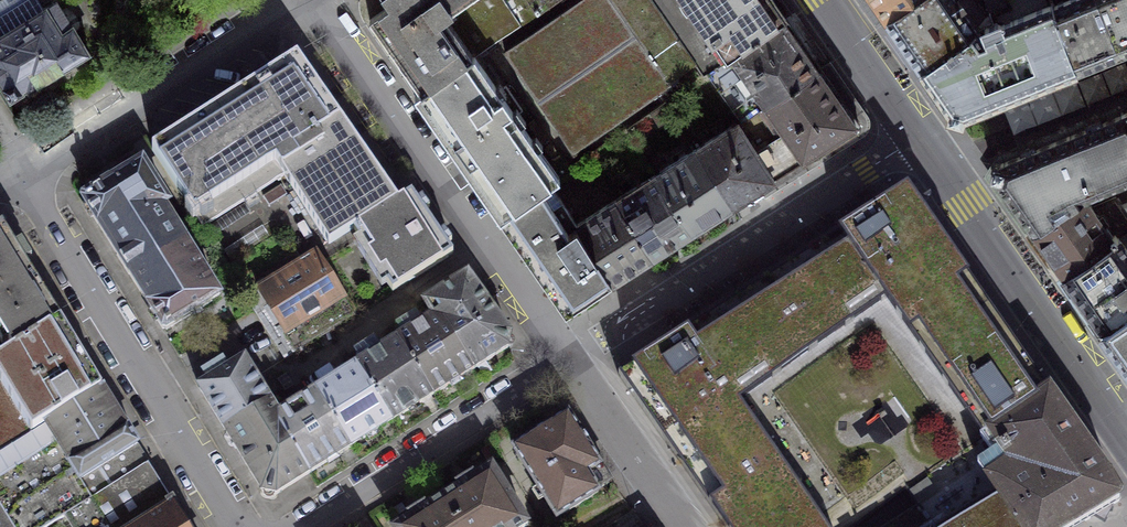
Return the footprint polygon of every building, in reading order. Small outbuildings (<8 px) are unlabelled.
[(506,0),(366,0),(365,4),(366,12),(422,92),(474,56),(521,23),(506,0)] [(504,52),(515,68),(562,135),(572,148),(695,62),(704,75),(731,55),(787,17),(775,0),(579,0),(504,52)] [(545,6),(541,0),(506,0),(521,23),(545,6)] [(887,17),(911,0),(875,0),(887,17)] [(887,17),(890,22),(917,62),(921,67),(976,29),(955,0),(911,0),(887,17)] [(921,67),(951,110),(957,111),(963,113),(1077,67),(1049,0),(1008,0),(1010,6),(992,13),(996,21),(984,27),(986,34),(981,37),(976,29),(921,67)] [(1077,67),(1120,49),(1100,0),(1049,0),(1077,67)] [(1120,49),(1126,46),(1126,0),(1100,0),(1120,49)] [(3,86),(10,99),(22,91),(22,90),(27,87),(29,90),(55,74),(55,73),(89,52),(73,26),(72,27),(57,2),(47,8),(46,7),(0,35),(0,80),(3,86)] [(817,61),(787,17),(731,55),(766,104),(820,66),(817,61)] [(422,92),(505,213),(550,182),(557,177),(514,114),(522,108),(506,86),(498,91),(474,56),(422,92)] [(340,120),(297,57),(153,149),(202,226),(285,175),(281,170),(298,159),(292,150),(340,120)] [(820,66),(766,104),(740,121),(774,177),(860,123),(824,72),(820,66)] [(665,101),(649,112),(659,126),(675,115),(665,101)] [(998,177),(1015,202),(1033,228),(1083,193),(1084,195),(1107,184),(1126,176),(1126,127),(1121,113),(1001,161),(998,177)] [(397,202),(340,120),(292,150),(298,159),(281,170),(285,175),(329,245),(353,230),(397,202)] [(774,177),(740,121),(740,120),(696,148),(731,205),(737,201),(774,177)] [(731,205),(696,148),(656,173),(692,230),(726,208),(731,205)] [(169,204),(142,161),(82,198),(128,273),(184,239),(164,207),(169,204)] [(692,230),(656,173),(616,199),(652,255),(672,242),(692,230)] [(612,281),(576,224),(550,182),(505,213),(571,307),(612,281)] [(908,191),(763,282),(858,425),(896,400),(933,377),(1003,328),(908,191)] [(411,192),(397,202),(353,230),(393,292),(454,255),(447,245),(452,242),(445,232),(440,235),(425,213),(429,210),(422,199),(418,202),(411,192)] [(1033,228),(1062,269),(1065,273),(1126,231),(1126,212),(1116,197),(1096,210),(1084,195),(1083,193),(1033,228)] [(652,255),(616,199),(576,224),(612,281),(619,276),(652,255)] [(59,318),(1,224),(0,224),(0,329),(13,348),(59,318)] [(1065,273),(1067,277),(1102,327),(1126,311),(1126,231),(1065,273)] [(220,296),(184,239),(128,273),(164,331),(220,296)] [(343,298),(318,258),(302,268),(300,263),(260,288),(262,293),(261,294),(286,334),(287,333),(297,349),(352,315),(342,299),(343,298)] [(468,274),(424,303),(433,316),(439,313),(473,369),(507,347),(510,334),(468,274)] [(719,310),(712,315),(749,371),(807,455),(858,425),(763,282),(719,310)] [(1102,327),(1124,358),(1126,362),(1126,311),(1102,327)] [(397,338),(432,395),(473,369),(439,313),(433,316),(397,338)] [(807,455),(749,371),(712,315),(668,343),(618,374),(724,526),(855,526),(807,455)] [(101,389),(59,318),(13,348),(0,357),(0,380),(31,432),(101,389)] [(977,443),(1049,394),(1046,390),(1003,328),(933,377),(896,400),(940,468),(977,443)] [(357,364),(391,420),(432,395),(397,338),(357,364)] [(199,387),(225,429),(269,401),(270,401),(244,359),(199,387)] [(314,391),(350,446),(387,423),(391,420),(357,364),(314,391)] [(31,432),(0,380),(0,451),(31,432)] [(148,464),(101,389),(31,432),(0,451),(0,526),(46,526),(65,515),(148,464)] [(274,417),(309,472),(344,450),(350,446),(314,391),(278,414),(274,417)] [(1018,526),(1075,526),(1105,509),(1119,501),(1119,500),(1120,500),(1120,499),(1120,498),(1120,497),(1112,482),(1052,399),(1049,394),(977,443),(991,461),(978,470),(985,481),(1018,526)] [(940,468),(896,400),(858,425),(904,497),(906,495),(940,468)] [(276,493),(309,472),(274,417),(278,414),(269,401),(225,429),(262,490),(269,492),(276,493)] [(589,449),(567,416),(553,425),(552,424),(529,439),(514,449),(557,517),(598,492),(597,490),(611,481),(599,463),(598,464),(593,457),(588,450),(589,449)] [(904,497),(858,425),(807,455),(855,526),(861,526),(904,497)] [(906,495),(917,512),(924,522),(985,481),(978,470),(991,461),(977,443),(940,468),(906,495)] [(148,464),(65,515),(72,526),(188,526),(163,487),(148,464)] [(442,498),(460,526),(523,526),(527,524),(491,467),(474,478),(470,476),(464,480),(459,483),(459,488),(442,498)] [(985,481),(924,522),(927,526),(1018,526),(985,481)] [(442,498),(426,509),(421,507),(416,510),(411,513),(411,517),(396,526),(460,526),(442,498)] [(924,522),(917,512),(892,526),(927,526),(924,522)]
